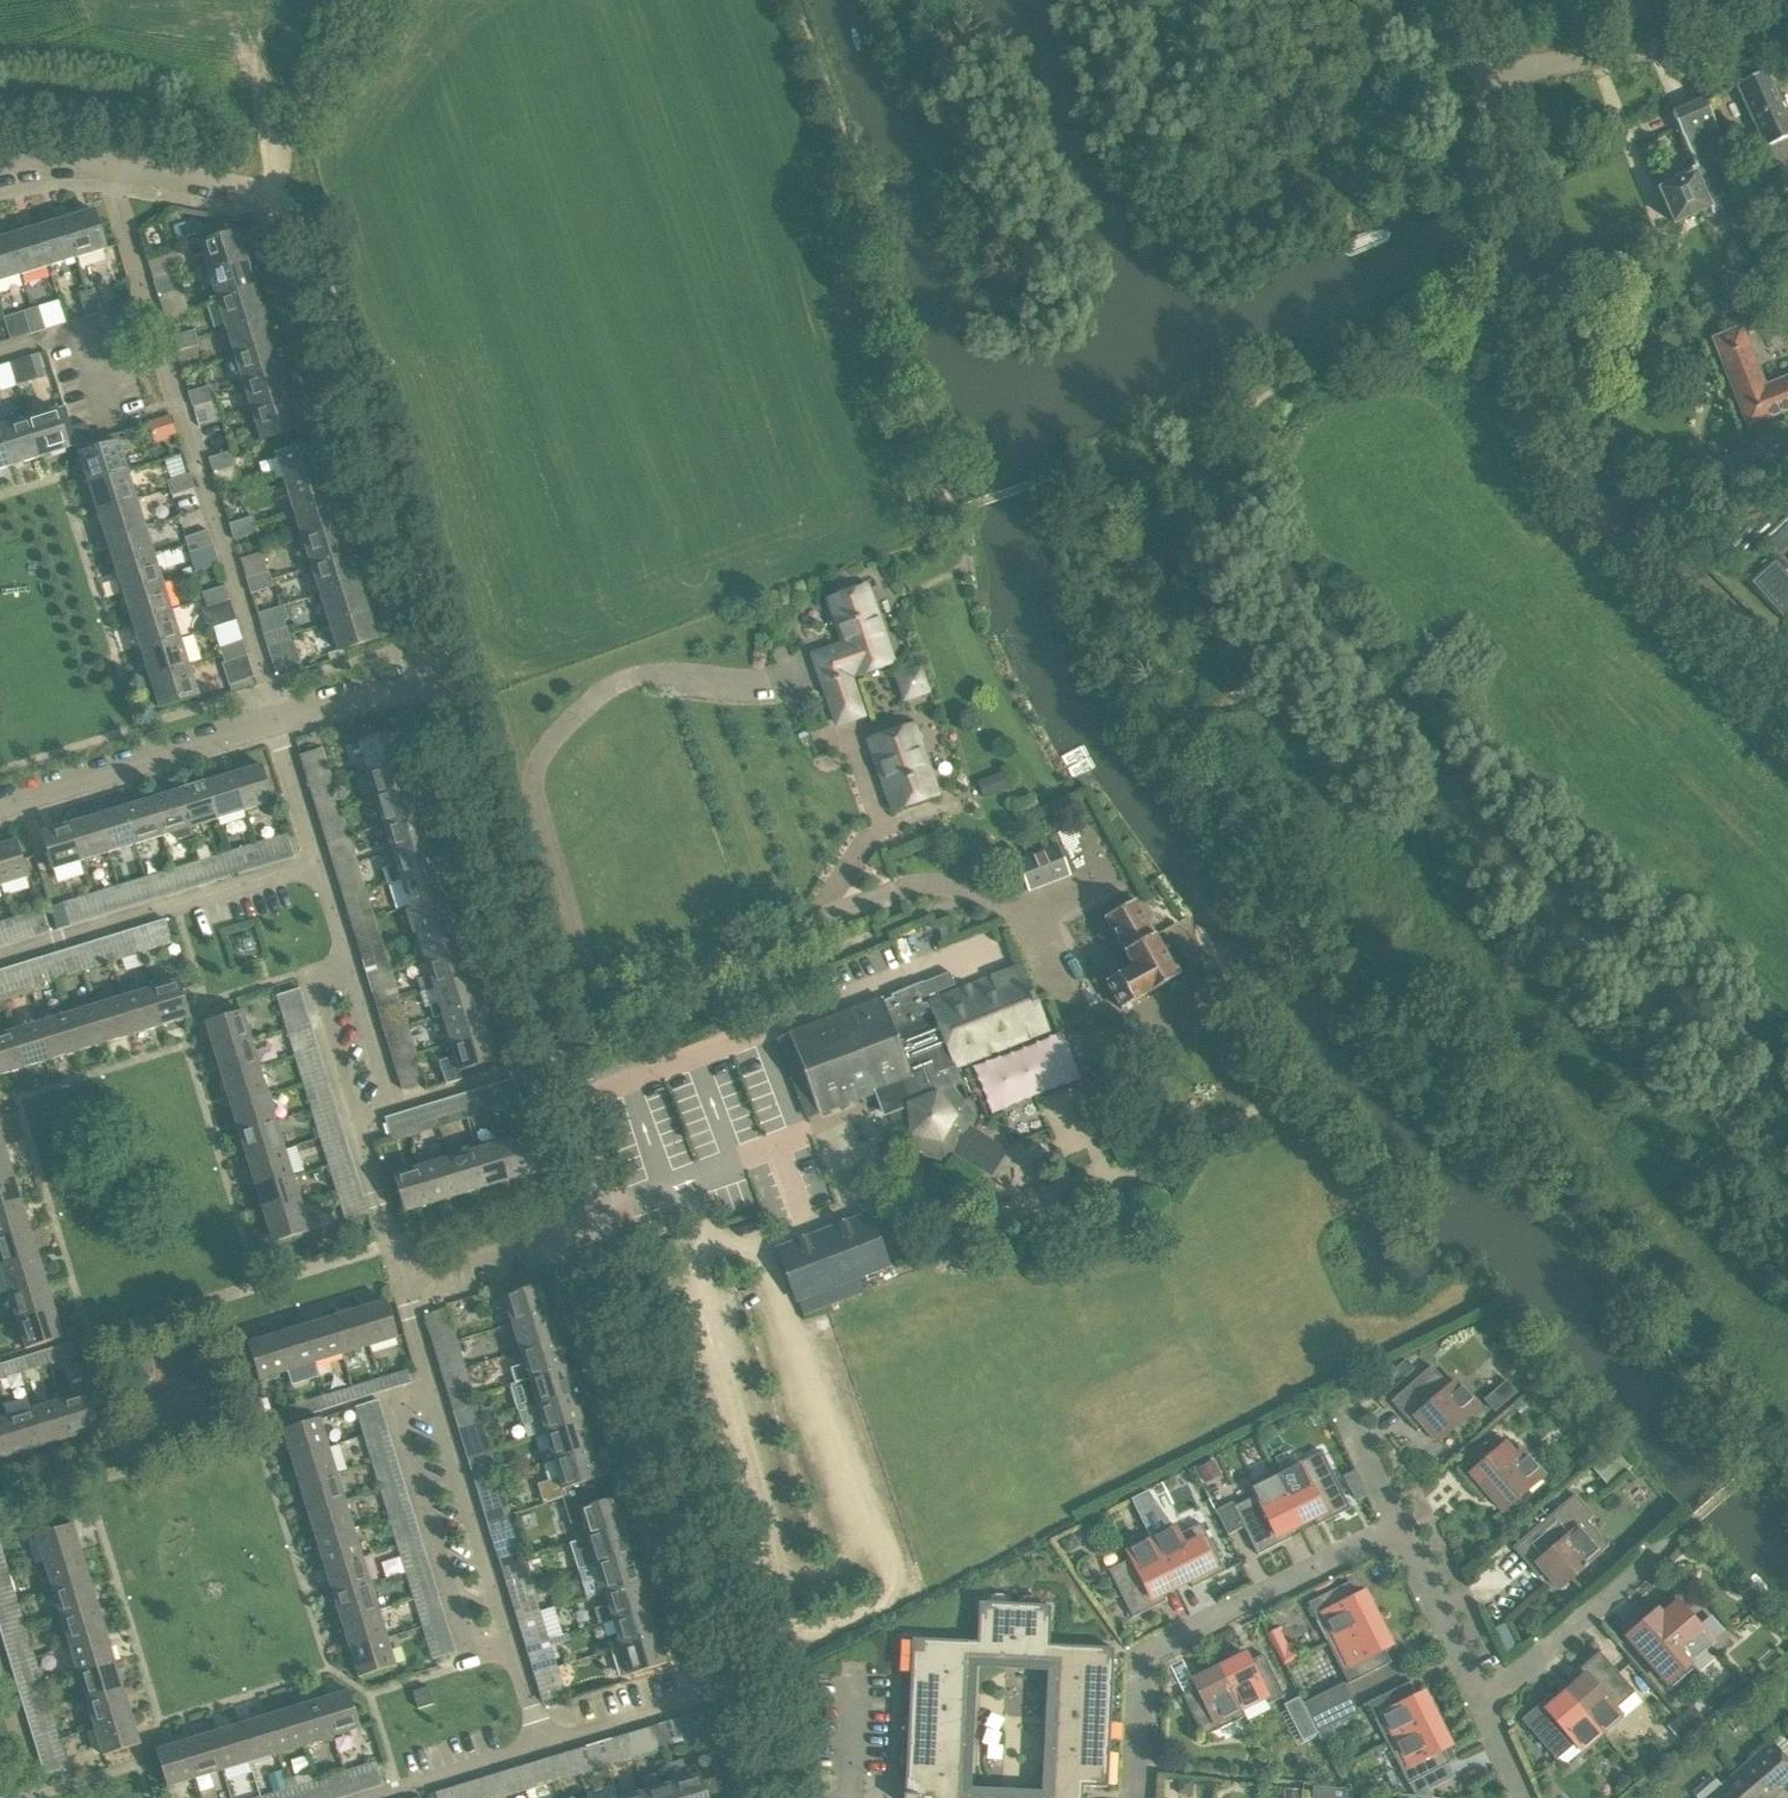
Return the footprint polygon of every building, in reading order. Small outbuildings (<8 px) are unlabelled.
[(1787,159),(1787,114),(1787,115),(1766,71),(1736,84),(1763,147),(1772,166),(1787,159)] [(1725,195),(1702,140),(1720,133),(1705,98),(1672,112),(1695,165),(1693,166),(1695,172),(1659,188),(1673,223),(1711,206),(1709,202),(1725,195)] [(57,219),(69,259),(105,248),(93,208),(57,219)] [(34,226),(46,266),(69,259),(57,219),(34,226)] [(46,266),(34,226),(9,233),(21,274),(46,266)] [(200,243),(209,272),(248,260),(239,231),(200,243)] [(9,233),(0,236),(0,280),(21,274),(9,233)] [(248,260),(209,272),(217,300),(256,287),(248,260)] [(165,276),(169,290),(181,286),(176,272),(165,276)] [(165,276),(154,279),(158,294),(169,290),(165,276)] [(217,300),(226,328),(265,315),(256,287),(217,300)] [(83,305),(99,300),(95,289),(80,294),(83,305)] [(86,316),(102,311),(99,300),(83,305),(86,316)] [(27,322),(41,317),(38,306),(23,311),(27,322)] [(226,328),(227,332),(235,355),(274,343),(265,315),(226,328)] [(30,333),(45,328),(41,317),(27,322),(30,333)] [(1766,383),(1742,325),(1711,337),(1747,427),(1787,410),(1787,374),(1766,383)] [(188,346),(198,343),(193,328),(182,332),(188,346)] [(176,350),(188,346),(182,332),(171,335),(176,350)] [(235,355),(244,383),(282,371),(274,343),(235,355)] [(10,362),(17,385),(45,376),(38,354),(30,356),(10,362)] [(252,411),(291,399),(282,371),(244,383),(252,411)] [(200,387),(204,401),(215,398),(211,383),(200,387)] [(188,390),(193,405),(204,401),(200,387),(188,390)] [(300,427),(291,399),(252,411),(261,439),(300,427)] [(27,418),(40,457),(68,448),(56,409),(27,418)] [(154,439),(176,432),(171,415),(149,422),(154,439)] [(27,418),(0,426),(0,428),(12,466),(40,457),(27,418)] [(71,427),(77,445),(92,440),(86,422),(71,427)] [(128,440),(139,436),(137,427),(125,431),(128,440)] [(12,466),(0,428),(0,469),(12,466)] [(88,482),(126,470),(117,442),(79,454),(88,482)] [(285,481),(324,469),(315,442),(277,454),(285,481)] [(220,452),(225,468),(236,465),(231,449),(220,452)] [(220,452),(209,456),(214,471),(225,468),(220,452)] [(324,469),(285,481),(294,509),(333,496),(324,469)] [(88,482),(97,510),(135,498),(126,470),(88,482)] [(194,488),(189,473),(178,477),(183,492),(194,488)] [(183,492),(178,477),(168,480),(172,495),(183,492)] [(333,496),(294,509),(303,536),(341,524),(333,496)] [(97,510),(106,538),(144,526),(135,498),(97,510)] [(252,515),(241,519),(245,533),(256,530),(252,515)] [(241,519),(230,522),(234,537),(245,533),(241,519)] [(341,524),(303,536),(312,565),(350,552),(341,524)] [(106,538),(114,566),(152,554),(144,526),(106,538)] [(207,530),(196,533),(201,548),(212,544),(207,530)] [(201,548),(196,533),(185,537),(190,551),(201,548)] [(350,552),(312,565),(320,592),(359,580),(350,552)] [(114,566),(123,593),(161,581),(152,554),(114,566)] [(1749,584),(1779,618),(1787,610),(1787,580),(1773,563),(1749,584)] [(270,572),(258,575),(263,590),(274,586),(270,572)] [(258,575),(247,579),(252,593),(263,590),(258,575)] [(359,580),(320,592),(329,620),(368,607),(359,580)] [(170,610),(161,581),(123,593),(132,621),(170,610)] [(823,683),(849,675),(892,660),(867,586),(857,589),(855,583),(839,589),(841,595),(831,598),(845,642),(813,653),(823,683)] [(208,628),(236,620),(225,585),(214,589),(218,603),(207,607),(207,606),(202,608),(208,628)] [(203,592),(207,606),(207,607),(218,603),(214,589),(203,592)] [(377,637),(368,607),(329,620),(338,649),(377,637)] [(132,621),(141,649),(179,637),(170,610),(132,621)] [(297,623),(285,626),(287,633),(299,630),(297,623)] [(274,630),(279,645),(290,641),(287,633),(285,626),(274,630)] [(269,648),(279,645),(274,630),(264,633),(269,648)] [(141,649),(149,677),(187,665),(179,637),(141,649)] [(224,662),(234,691),(256,684),(242,640),(231,643),(235,658),(224,662)] [(269,648),(278,678),(299,671),(290,641),(279,645),(269,648)] [(235,658),(231,643),(220,647),(224,662),(235,658)] [(196,693),(187,665),(149,677),(158,705),(196,693)] [(909,670),(885,678),(894,703),(918,694),(909,670)] [(836,723),(862,714),(849,675),(823,683),(836,723)] [(924,754),(913,725),(868,740),(892,808),(932,794),(919,756),(924,754)] [(366,769),(405,757),(397,728),(357,740),(366,769)] [(322,747),(298,753),(404,1088),(425,1081),(322,747)] [(366,769),(375,796),(414,784),(405,757),(366,769)] [(259,762),(231,771),(243,810),(271,801),(259,762)] [(243,810),(231,771),(204,780),(216,818),(243,810)] [(1010,789),(1004,771),(977,781),(984,799),(1010,789)] [(216,818),(204,780),(177,788),(189,826),(190,826),(216,818)] [(375,796),(383,824),(422,812),(414,784),(375,796)] [(189,826),(177,788),(149,797),(161,835),(175,831),(178,839),(193,835),(190,826),(189,826)] [(161,835),(149,797),(122,805),(134,843),(161,835)] [(95,814),(107,852),(134,843),(122,805),(95,814)] [(431,839),(435,837),(431,823),(426,824),(422,812),(383,824),(392,850),(431,839)] [(68,822),(79,860),(107,852),(95,814),(68,822)] [(52,869),(79,860),(68,822),(40,831),(52,869)] [(286,833),(62,903),(69,925),(293,856),(286,833)] [(0,843),(0,885),(27,876),(15,838),(0,843)] [(387,882),(400,878),(439,866),(431,839),(392,850),(396,864),(383,868),(387,882)] [(1029,891),(1032,890),(1071,875),(1058,843),(1016,859),(1029,891)] [(400,878),(409,906),(448,894),(439,866),(400,878)] [(409,906),(418,933),(456,921),(448,894),(409,906)] [(49,903),(57,929),(89,919),(88,915),(63,902),(62,902),(61,899),(49,903)] [(1174,968),(1136,899),(1105,917),(1127,959),(1131,966),(1106,980),(1121,1008),(1180,975),(1176,967),(1174,968)] [(0,922),(0,946),(50,931),(42,909),(0,922)] [(0,970),(0,995),(172,942),(165,918),(0,970)] [(949,920),(938,925),(944,939),(954,934),(949,920)] [(418,933),(426,960),(465,949),(456,921),(418,933)] [(252,932),(237,937),(242,952),(257,948),(252,932)] [(421,991),(435,987),(473,975),(465,949),(426,960),(431,974),(417,978),(421,991)] [(1050,1032),(1021,964),(922,1003),(920,998),(914,984),(891,994),(891,997),(883,1000),(883,998),(860,1006),(788,1033),(819,1114),(889,1088),(895,1103),(890,1103),(893,1147),(947,1162),(977,1115),(954,1086),(947,1069),(955,1066),(956,1068),(1030,1039),(1030,1040),(1050,1032)] [(914,984),(920,998),(955,984),(950,971),(923,981),(914,984)] [(430,1005),(434,1017),(481,1003),(473,975),(435,987),(440,1003),(430,1005)] [(150,988),(161,1025),(189,1017),(177,979),(150,988)] [(161,1025),(150,988),(122,996),(134,1034),(161,1025)] [(300,989),(277,996),(346,1220),(369,1213),(300,989)] [(95,1004),(107,1042),(134,1034),(122,996),(95,1004)] [(443,1014),(452,1042),(490,1030),(481,1003),(443,1014)] [(107,1042),(95,1004),(68,1013),(79,1050),(107,1042)] [(204,1023),(213,1051),(251,1039),(243,1011),(204,1023)] [(79,1050),(68,1013),(41,1021),(52,1059),(79,1050)] [(14,1029),(25,1067),(52,1059),(41,1021),(14,1029)] [(1060,1026),(1060,1072),(1083,1072),(1083,1026),(1060,1026)] [(25,1067),(14,1029),(0,1034),(0,1075),(25,1067)] [(452,1042),(456,1056),(440,1061),(448,1084),(464,1079),(461,1071),(499,1058),(490,1030),(452,1042)] [(221,1078),(260,1067),(251,1039),(213,1051),(221,1078)] [(230,1106),(268,1094),(260,1067),(221,1078),(230,1106)] [(520,1075),(386,1117),(392,1140),(528,1098),(520,1075)] [(268,1094),(230,1106),(238,1133),(276,1121),(268,1094)] [(246,1160),(285,1148),(276,1121),(238,1133),(246,1160)] [(504,1139),(516,1178),(544,1170),(532,1131),(504,1139)] [(504,1139),(476,1148),(488,1187),(516,1178),(504,1139)] [(4,1144),(0,1146),(0,1175),(13,1172),(4,1144)] [(255,1187),(293,1176),(285,1148),(246,1160),(255,1187)] [(476,1148),(449,1156),(461,1195),(488,1187),(476,1148)] [(449,1156),(421,1165),(433,1204),(461,1195),(449,1156)] [(405,1212),(433,1204),(421,1165),(393,1173),(405,1212)] [(21,1199),(13,1172),(0,1175),(0,1205),(21,1199)] [(263,1215),(302,1203),(293,1176),(255,1187),(263,1215)] [(29,1226),(21,1199),(0,1205),(0,1235),(29,1226)] [(302,1203),(263,1215),(272,1243),(310,1231),(302,1203)] [(797,1296),(887,1262),(869,1217),(780,1251),(797,1296)] [(29,1226),(0,1235),(0,1264),(0,1265),(38,1253),(29,1226)] [(0,1265),(9,1292),(46,1280),(38,1253),(0,1265)] [(9,1292),(17,1319),(55,1308),(46,1280),(9,1292)] [(512,1324),(551,1312),(542,1283),(504,1295),(512,1324)] [(358,1308),(370,1346),(398,1338),(386,1300),(358,1308)] [(510,1514),(448,1307),(425,1314),(487,1521),(510,1514)] [(17,1319),(26,1347),(63,1336),(55,1308),(17,1319)] [(370,1346),(358,1308),(331,1317),(343,1355),(370,1346)] [(559,1339),(551,1312),(512,1324),(521,1351),(559,1339)] [(343,1355),(331,1317),(303,1325),(315,1363),(343,1355)] [(276,1334),(288,1372),(315,1363),(303,1325),(276,1334)] [(259,1381),(288,1372),(276,1334),(247,1343),(259,1381)] [(559,1339),(521,1351),(524,1363),(511,1367),(515,1382),(567,1366),(559,1339)] [(74,1341),(45,1350),(49,1363),(78,1354),(74,1341)] [(45,1350),(18,1358),(22,1371),(49,1363),(45,1350)] [(0,1364),(0,1378),(22,1371),(18,1358),(0,1364)] [(1408,1359),(1399,1367),(1406,1376),(1416,1368),(1408,1359)] [(1431,1365),(1407,1387),(1391,1400),(1410,1422),(1416,1417),(1437,1441),(1477,1406),(1455,1380),(1449,1385),(1431,1365)] [(515,1382),(510,1383),(519,1411),(575,1394),(567,1366),(515,1382)] [(380,1379),(384,1391),(399,1386),(395,1374),(380,1379)] [(1495,1410),(1516,1392),(1507,1381),(1485,1400),(1495,1410)] [(353,1387),(356,1399),(371,1395),(368,1383),(353,1387)] [(60,1400),(72,1437),(100,1428),(98,1423),(111,1419),(101,1387),(88,1391),(60,1400)] [(340,1391),(325,1396),(328,1408),(356,1399),(353,1387),(340,1391)] [(519,1411),(522,1424),(532,1421),(536,1436),(545,1434),(546,1434),(584,1422),(575,1394),(519,1411)] [(297,1404),(301,1416),(328,1408),(325,1396),(297,1404)] [(33,1408),(44,1445),(72,1437),(60,1400),(33,1408)] [(456,1652),(378,1403),(355,1409),(434,1659),(456,1652)] [(270,1412),(274,1424),(301,1416),(297,1404),(270,1412)] [(44,1445),(33,1408),(6,1417),(17,1453),(44,1445)] [(6,1417),(0,1418),(0,1459),(17,1453),(6,1417)] [(320,1418),(282,1430),(291,1458),(328,1446),(320,1418)] [(546,1434),(550,1450),(541,1453),(544,1464),(554,1461),(592,1450),(584,1422),(546,1434)] [(1503,1510),(1543,1475),(1520,1449),(1514,1454),(1497,1434),(1456,1469),(1476,1491),(1482,1486),(1503,1510)] [(299,1485),(337,1474),(328,1446),(291,1458),(299,1485)] [(555,1500),(563,1497),(594,1488),(591,1480),(601,1477),(592,1450),(554,1461),(559,1478),(549,1481),(537,1483),(543,1502),(555,1500)] [(1298,1465),(1276,1476),(1300,1523),(1322,1513),(1325,1520),(1350,1508),(1332,1472),(1326,1459),(1321,1450),(1297,1463),(1298,1465)] [(1610,1450),(1592,1466),(1610,1486),(1628,1470),(1610,1450)] [(1214,1460),(1199,1467),(1206,1480),(1220,1472),(1214,1460)] [(1353,1471),(1344,1475),(1350,1487),(1359,1483),(1353,1471)] [(308,1512),(345,1501),(337,1474),(299,1485),(308,1512)] [(1300,1523),(1276,1476),(1252,1488),(1256,1495),(1233,1506),(1257,1554),(1282,1542),(1278,1534),(1300,1523)] [(598,1503),(594,1488),(563,1497),(577,1542),(588,1538),(626,1527),(617,1497),(598,1503)] [(1538,1576),(1544,1571),(1558,1588),(1607,1546),(1586,1522),(1592,1517),(1573,1494),(1513,1547),(1538,1576)] [(345,1501),(308,1512),(316,1540),(354,1528),(345,1501)] [(527,1567),(510,1514),(487,1521),(496,1551),(527,1567)] [(44,1563),(82,1551),(74,1523),(36,1535),(44,1563)] [(1175,1527),(1151,1539),(1175,1586),(1197,1575),(1200,1583),(1225,1570),(1201,1523),(1179,1534),(1175,1527)] [(595,1560),(596,1566),(634,1554),(626,1527),(588,1538),(595,1560)] [(354,1528),(316,1540),(325,1567),(362,1556),(354,1528)] [(1076,1542),(1073,1535),(1062,1541),(1067,1551),(1074,1548),(1076,1542)] [(1175,1586),(1151,1539),(1127,1551),(1131,1558),(1109,1569),(1133,1617),(1157,1605),(1153,1597),(1175,1586)] [(45,1772),(68,1766),(0,1545),(0,1626),(45,1772)] [(44,1563),(53,1590),(91,1578),(82,1551),(44,1563)] [(527,1567),(496,1551),(503,1572),(507,1571),(524,1581),(516,1593),(531,1601),(537,1599),(527,1567)] [(586,1599),(605,1593),(643,1582),(634,1554),(596,1566),(578,1571),(586,1599)] [(362,1556),(325,1567),(333,1595),(371,1583),(362,1556)] [(507,1571),(503,1572),(514,1606),(544,1623),(540,1610),(537,1599),(531,1601),(516,1593),(524,1581),(507,1571)] [(53,1590),(61,1617),(99,1606),(91,1578),(53,1590)] [(1308,1602),(1328,1642),(1377,1618),(1364,1591),(1357,1595),(1350,1581),(1308,1602)] [(613,1619),(613,1620),(651,1608),(643,1582),(605,1593),(608,1604),(595,1608),(599,1623),(613,1619)] [(342,1622),(379,1610),(371,1583),(333,1595),(342,1622)] [(1689,1663),(1713,1642),(1678,1601),(1654,1622),(1648,1616),(1626,1635),(1671,1687),(1693,1668),(1689,1663)] [(908,1794),(903,1794),(903,1797),(1000,1797),(931,1795),(932,1779),(969,1781),(974,1675),(969,1675),(967,1659),(1057,1663),(1051,1784),(1061,1785),(1062,1797),(1080,1797),(1080,1786),(1107,1787),(1113,1648),(1049,1646),(1051,1605),(979,1602),(977,1642),(912,1638),(905,1778),(909,1778),(908,1794)] [(61,1617),(69,1645),(108,1633),(99,1606),(61,1617)] [(514,1606),(520,1628),(525,1627),(540,1635),(533,1648),(548,1656),(553,1652),(544,1623),(514,1606)] [(616,1632),(621,1646),(659,1634),(651,1608),(613,1620),(616,1632)] [(350,1649),(388,1638),(379,1610),(342,1622),(350,1649)] [(1377,1618),(1328,1642),(1348,1683),(1390,1662),(1393,1660),(1387,1646),(1390,1644),(1377,1618)] [(525,1627),(520,1628),(530,1660),(561,1677),(553,1652),(548,1656),(533,1648),(540,1635),(525,1627)] [(1287,1644),(1279,1627),(1268,1633),(1284,1665),(1299,1657),(1294,1647),(1287,1644)] [(69,1645),(78,1672),(116,1660),(108,1633),(69,1645)] [(659,1636),(659,1634),(621,1646),(612,1649),(612,1650),(620,1677),(629,1675),(668,1664),(659,1636)] [(388,1638),(350,1649),(359,1678),(396,1666),(388,1638)] [(1584,1675),(1566,1691),(1601,1731),(1621,1714),(1616,1708),(1634,1692),(1599,1651),(1579,1669),(1584,1675)] [(1246,1653),(1219,1667),(1244,1716),(1245,1715),(1241,1708),(1264,1696),(1268,1703),(1284,1695),(1263,1654),(1249,1661),(1246,1653)] [(78,1672),(86,1699),(124,1688),(116,1660),(78,1672)] [(561,1677),(530,1660),(543,1702),(567,1695),(561,1677)] [(1244,1716),(1219,1667),(1193,1680),(1196,1687),(1182,1694),(1203,1736),(1244,1716)] [(1388,1743),(1437,1718),(1423,1691),(1416,1695),(1409,1681),(1367,1702),(1388,1743)] [(1303,1703),(1310,1717),(1350,1697),(1343,1683),(1303,1703)] [(428,1687),(413,1692),(419,1709),(434,1704),(428,1687)] [(86,1699),(94,1727),(133,1715),(124,1688),(86,1699)] [(349,1690),(321,1699),(332,1738),(361,1729),(349,1690)] [(1601,1731),(1566,1691),(1547,1707),(1542,1701),(1521,1719),(1556,1759),(1575,1743),(1580,1749),(1601,1731)] [(1317,1732),(1299,1696),(1283,1703),(1302,1740),(1317,1732)] [(1356,1710),(1350,1697),(1310,1717),(1317,1730),(1356,1710)] [(305,1746),(332,1738),(321,1699),(293,1707),(305,1746)] [(1705,1719),(1692,1704),(1680,1715),(1693,1730),(1705,1719)] [(278,1754),(305,1746),(293,1707),(266,1715),(278,1754)] [(439,1791),(441,1797),(504,1797),(718,1732),(711,1708),(439,1791)] [(141,1743),(133,1715),(94,1727),(103,1755),(141,1743)] [(251,1762),(278,1754),(266,1715),(239,1724),(251,1762)] [(1668,1726),(1680,1740),(1693,1730),(1680,1715),(1668,1726)] [(1410,1782),(1415,1795),(1433,1797),(1422,1776),(1450,1762),(1443,1748),(1450,1745),(1437,1718),(1388,1743),(1408,1783),(1410,1782)] [(239,1724),(212,1732),(223,1771),(251,1762),(239,1724)] [(196,1779),(223,1771),(212,1732),(184,1740),(196,1779)] [(196,1779),(184,1740),(156,1749),(168,1787),(196,1779)] [(1737,1771),(1761,1797),(1768,1797),(1787,1781),(1787,1761),(1771,1742),(1737,1771)] [(697,1765),(684,1769),(681,1759),(667,1763),(672,1782),(677,1797),(707,1797),(697,1765)] [(375,1764),(261,1797),(346,1797),(383,1787),(375,1764)] [(1737,1771),(1722,1785),(1712,1774),(1693,1791),(1699,1797),(1761,1797),(1737,1771)] [(672,1782),(658,1786),(654,1772),(641,1776),(645,1790),(647,1797),(677,1797),(672,1782)] [(1179,1779),(1178,1793),(1193,1794),(1193,1779),(1179,1779)] [(1314,1797),(1331,1797),(1331,1788),(1314,1787),(1314,1797)] [(1285,1797),(1300,1797),(1300,1791),(1286,1790),(1285,1797)]
